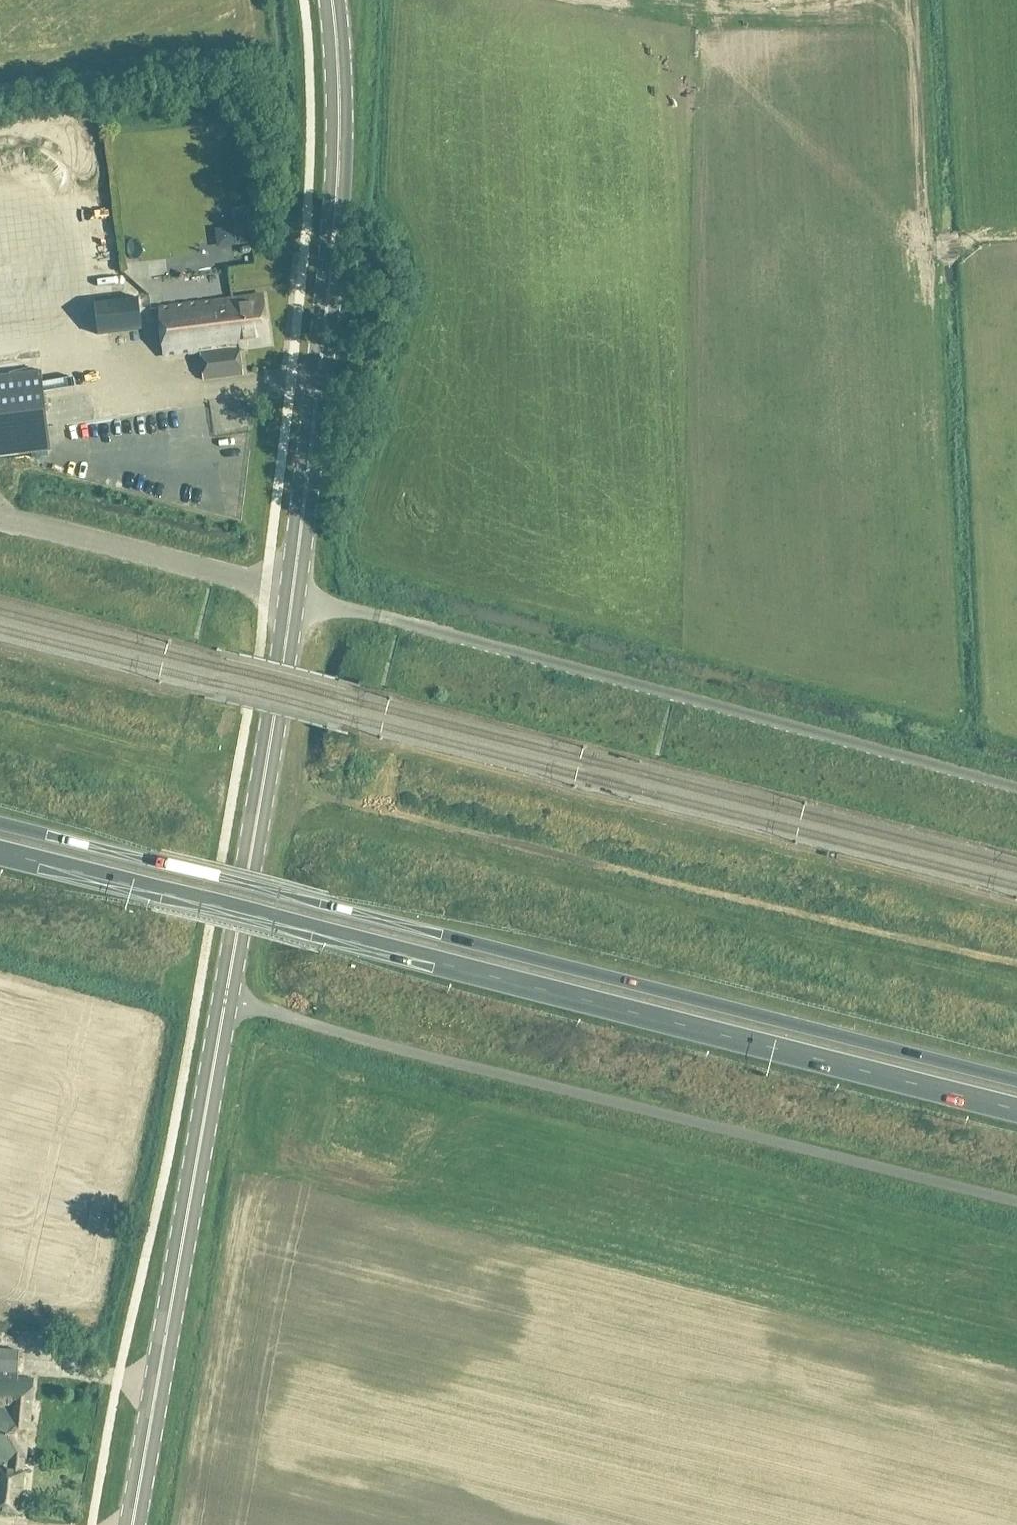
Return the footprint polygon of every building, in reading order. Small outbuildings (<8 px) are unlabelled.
[(236,243),(251,241),(247,206),(232,208),(236,243)] [(23,275),(31,276),(33,252),(26,251),(23,275)] [(203,379),(242,374),(239,346),(268,343),(262,294),(158,307),(164,355),(199,351),(203,379)] [(143,330),(139,295),(94,301),(98,336),(143,330)] [(183,361),(166,364),(168,375),(185,372),(183,361)] [(50,449),(41,368),(0,373),(0,455),(50,449)] [(24,1461),(33,1377),(16,1375),(18,1349),(0,1348),(0,1510),(18,1512),(23,1472),(21,1472),(22,1461),(24,1461)]
